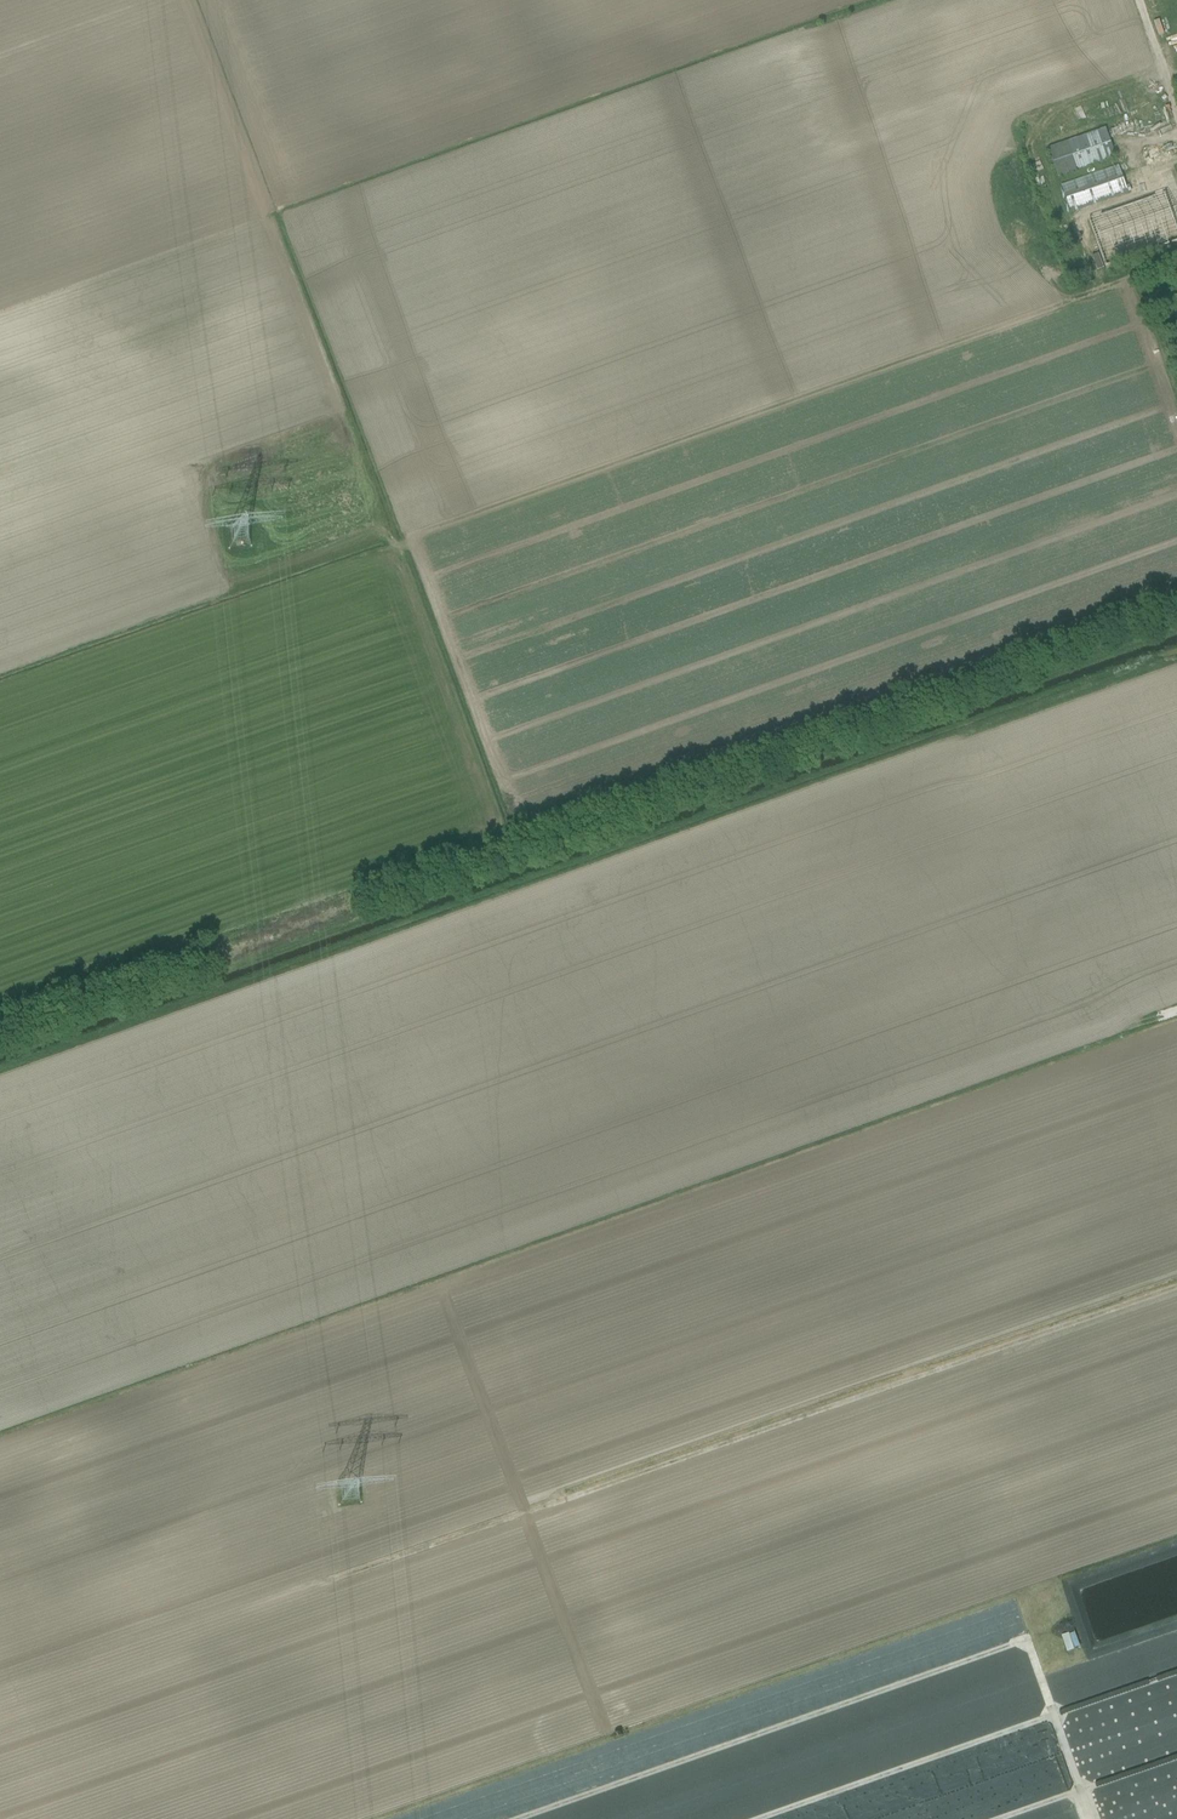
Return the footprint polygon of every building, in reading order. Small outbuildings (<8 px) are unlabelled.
[(1051,149),(1062,180),(1116,160),(1105,129),(1051,149)] [(1129,194),(1119,166),(1061,186),(1071,214),(1129,194)] [(1176,242),(1176,224),(1167,196),(1093,222),(1108,266),(1176,242)] [(1104,268),(1098,254),(1092,256),(1097,271),(1104,268)]
